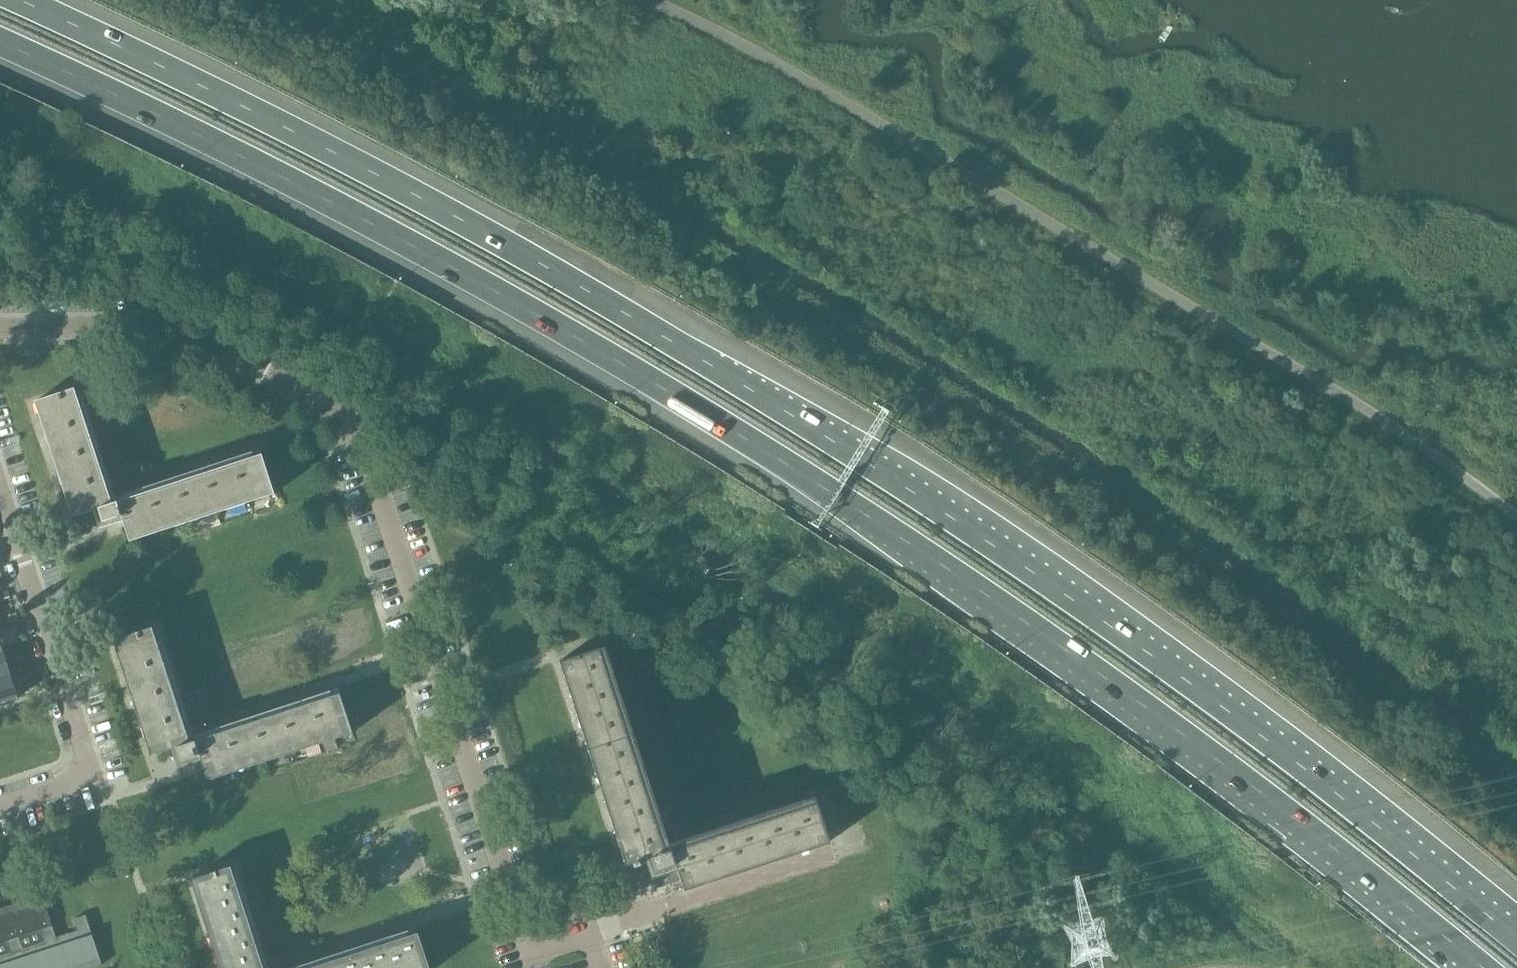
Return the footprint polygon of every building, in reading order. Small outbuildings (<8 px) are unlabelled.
[(35,401),(73,517),(94,510),(100,528),(124,520),(130,541),(275,493),(262,454),(112,503),(75,388),(35,401)] [(151,755),(172,749),(178,767),(202,759),(208,780),(353,732),(340,693),(190,742),(153,627),(113,640),(151,755)] [(668,884),(681,880),(684,889),(829,842),(816,801),(666,851),(600,648),(559,660),(626,864),(633,862),(634,866),(641,863),(639,860),(646,858),(652,877),(664,873),(668,884)] [(11,674),(3,651),(0,652),(0,678),(11,674)] [(0,678),(0,703),(18,697),(11,674),(0,678)] [(231,866),(191,879),(220,967),(264,967),(231,866)] [(102,965),(90,929),(86,915),(74,919),(77,930),(56,937),(42,894),(41,895),(42,897),(9,907),(8,905),(7,906),(8,908),(0,910),(0,967),(91,967),(102,965)] [(418,932),(308,967),(430,967),(418,932)]
